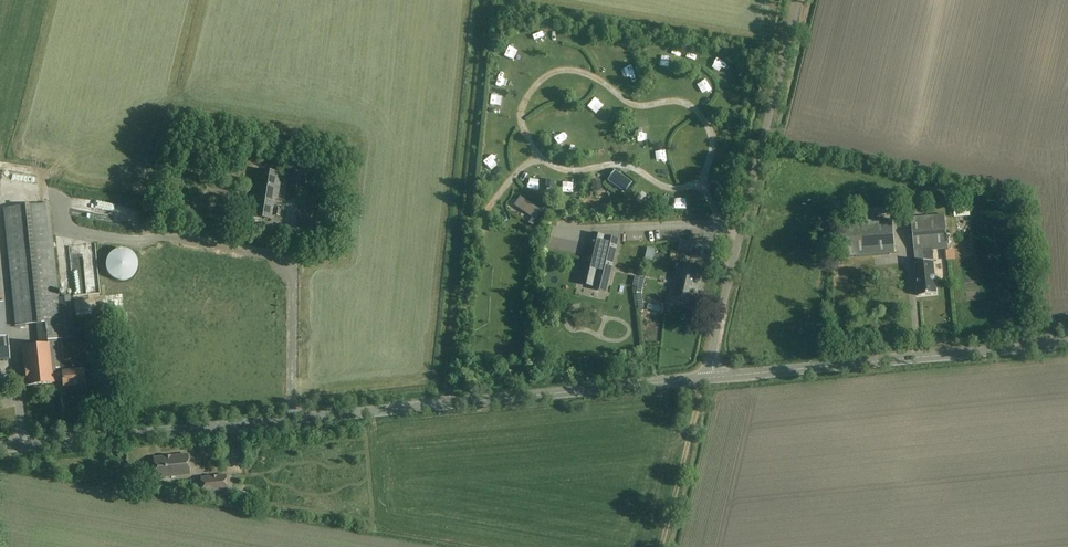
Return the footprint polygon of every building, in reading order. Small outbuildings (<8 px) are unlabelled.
[(617,37),(611,48),(622,54),(628,43),(617,37)] [(500,65),(512,68),(515,57),(504,53),(500,65)] [(699,83),(706,93),(715,87),(708,76),(699,83)] [(615,127),(622,114),(611,108),(604,121),(615,127)] [(674,113),(666,121),(675,130),(683,122),(674,113)] [(649,132),(650,119),(638,119),(637,132),(649,132)] [(612,155),(615,150),(604,142),(600,147),(612,155)] [(660,163),(664,149),(651,146),(647,160),(660,163)] [(271,220),(274,199),(278,199),(282,174),(257,170),(252,204),(255,204),(253,217),(271,220)] [(547,187),(554,186),(551,173),(545,174),(547,187)] [(292,174),(290,187),(303,189),(305,176),(292,174)] [(626,192),(632,183),(621,176),(615,184),(626,192)] [(59,298),(50,204),(5,208),(15,327),(36,325),(38,345),(23,347),(26,386),(63,383),(63,387),(85,385),(84,370),(72,371),(72,364),(64,365),(62,340),(75,338),(71,296),(59,298)] [(289,204),(290,223),(299,223),(299,215),(296,215),(296,204),(289,204)] [(937,294),(936,281),(933,250),(949,248),(945,215),(912,218),(916,263),(915,263),(918,296),(937,294)] [(842,223),(845,257),(895,253),(892,219),(842,223)] [(617,239),(594,234),(584,278),(593,280),(593,282),(606,285),(617,239)] [(692,253),(694,243),(681,240),(679,250),(692,253)] [(106,261),(106,265),(106,267),(107,270),(108,273),(110,275),(112,277),(114,279),(117,280),(120,281),(123,281),(126,280),(129,279),(131,277),(134,275),(135,273),(137,270),(137,268),(138,265),(137,261),(137,258),(135,256),(133,253),(131,251),(128,250),(125,249),(122,248),(118,249),(115,250),(113,251),(110,253),(108,256),(107,258),(106,261)] [(958,260),(957,250),(947,250),(947,261),(958,260)] [(679,263),(670,300),(694,306),(697,289),(702,268),(679,263)] [(10,359),(8,336),(6,337),(3,303),(0,303),(0,360),(10,359)] [(569,349),(568,342),(560,343),(562,350),(569,349)] [(187,454),(153,458),(155,478),(189,475),(187,454)] [(225,475),(201,478),(202,493),(227,490),(225,475)]
